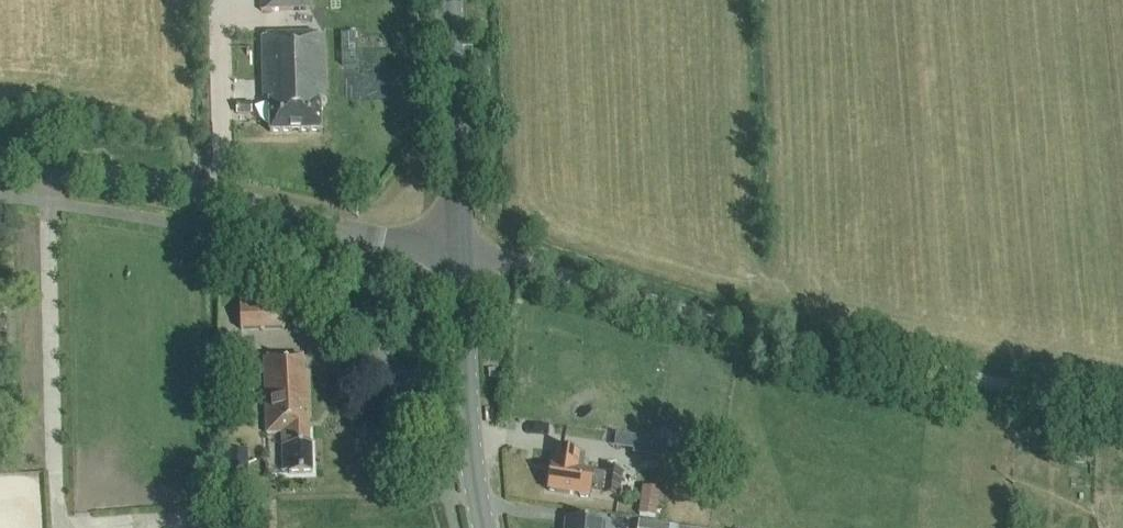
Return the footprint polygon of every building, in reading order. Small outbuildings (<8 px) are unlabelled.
[(262,13),(311,12),(311,0),(261,0),(262,13)] [(324,36),(262,38),(264,104),(269,103),(270,133),(321,132),(320,102),(325,102),(324,36)] [(251,103),(236,103),(236,115),(251,114),(251,103)] [(284,304),(240,305),(241,332),(285,330),(284,304)] [(303,358),(264,359),(267,436),(283,435),(283,448),(289,448),(290,475),(313,474),(312,445),(309,445),(309,422),(311,422),(310,373),(304,373),(303,358)] [(633,451),(632,455),(648,457),(665,459),(667,442),(651,440),(635,437),(633,451)] [(552,466),(549,491),(578,495),(579,498),(587,499),(589,497),(590,497),(590,494),(594,494),(619,497),(623,472),(609,470),(605,469),(604,475),(584,472),(582,472),(584,456),(580,455),(579,453),(573,452),(572,452),(571,454),(555,452),(553,466),(552,466)] [(660,490),(642,488),(638,516),(656,518),(660,490)]
